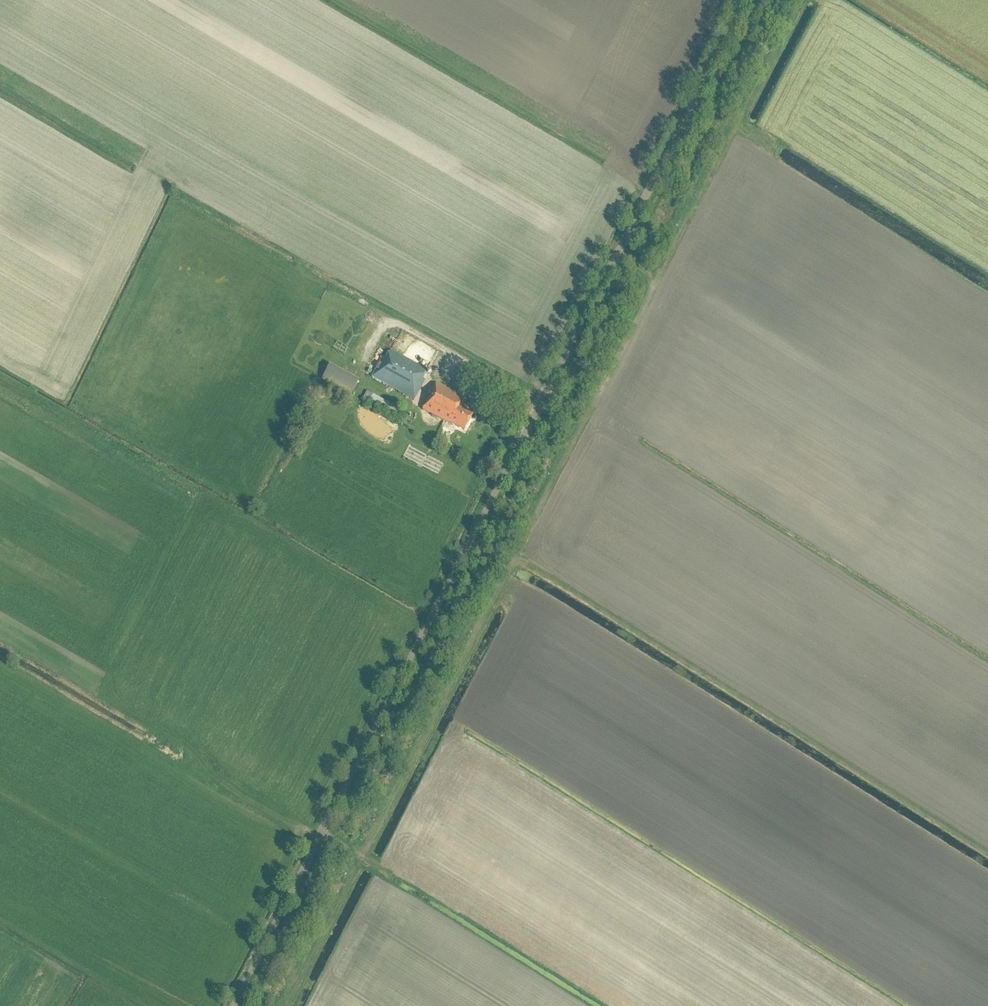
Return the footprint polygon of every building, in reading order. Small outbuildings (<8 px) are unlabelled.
[(783,12),(789,18),(798,8),(792,2),(783,12)] [(372,378),(414,401),(425,381),(422,380),(426,371),(390,351),(385,360),(382,358),(372,378)] [(322,381),(350,396),(358,381),(329,366),(322,381)] [(463,400),(436,385),(422,410),(450,425),(450,424),(464,432),(473,415),(459,408),(463,400)] [(338,398),(341,393),(330,387),(327,393),(338,398)] [(367,392),(363,399),(371,404),(375,397),(367,392)] [(348,880),(352,873),(345,869),(341,876),(348,880)] [(317,942),(324,923),(317,921),(310,939),(317,942)]
